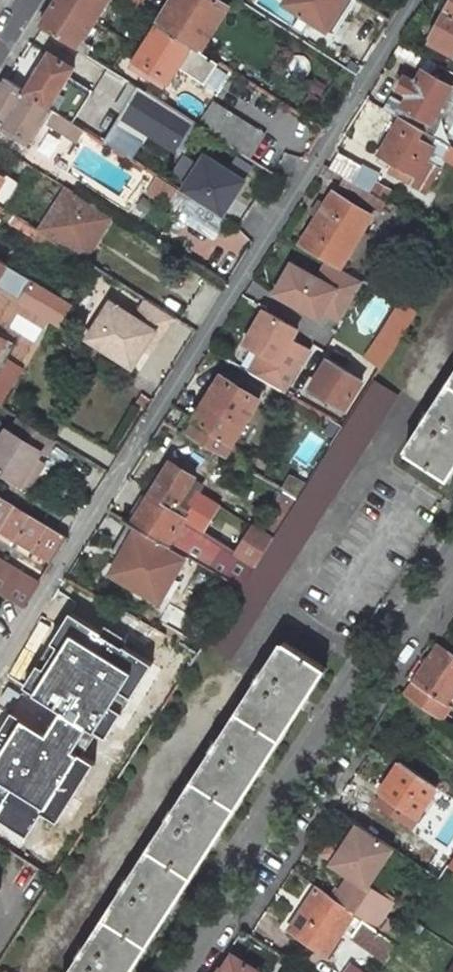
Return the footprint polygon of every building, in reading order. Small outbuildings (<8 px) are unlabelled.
[(41,24),(87,53),(93,45),(81,38),(104,0),(56,0),(41,24)] [(125,2),(137,9),(142,0),(126,0),(125,2)] [(158,24),(200,50),(228,5),(220,0),(173,0),(158,24)] [(285,3),(295,9),(287,22),(297,29),(305,16),(327,30),(346,0),(286,0),(285,3)] [(431,36),(431,37),(428,43),(452,56),(452,55),(452,0),(451,0),(431,36)] [(171,79),(182,62),(186,64),(183,69),(204,82),(218,61),(200,50),(158,24),(132,65),(153,78),(154,76),(167,85),(171,79)] [(401,43),(392,56),(420,72),(416,81),(405,75),(397,89),(408,95),(403,103),(391,96),(384,108),(401,118),(432,135),(441,120),(435,117),(452,86),(452,72),(401,43)] [(50,52),(26,90),(50,106),(71,119),(89,91),(67,78),(74,68),(50,52)] [(26,90),(7,78),(0,88),(0,131),(4,125),(29,141),(50,106),(26,90)] [(199,124),(195,122),(171,106),(138,86),(105,141),(131,158),(147,134),(175,152),(179,145),(186,150),(201,126),(199,124)] [(171,106),(195,122),(205,107),(181,91),(171,106)] [(214,101),(199,124),(201,126),(250,157),(265,134),(214,101)] [(432,135),(401,118),(380,154),(394,162),(388,171),(426,193),(440,169),(426,161),(431,151),(446,159),(452,147),(432,135)] [(183,190),(223,216),(246,181),(206,155),(183,190)] [(355,166),(343,159),(336,156),(328,168),(335,172),(345,177),(348,179),(355,166)] [(348,179),(345,177),(340,187),(382,210),(387,201),(348,179)] [(84,260),(99,236),(102,238),(116,217),(66,186),(38,230),(64,246),(84,260)] [(334,192),(300,246),(328,261),(339,268),(372,215),(334,192)] [(0,260),(0,289),(59,324),(72,303),(0,260)] [(328,261),(318,279),(336,289),(346,271),(339,268),(328,261)] [(318,279),(291,264),(274,294),(319,318),(323,311),(340,321),(363,281),(346,271),(336,289),(318,279)] [(87,341),(134,369),(147,348),(158,330),(161,333),(172,315),(147,300),(137,315),(113,300),(87,341)] [(403,303),(380,339),(394,348),(417,311),(403,303)] [(299,330),(264,310),(244,344),(260,353),(249,372),(286,393),(310,350),(293,340),(299,330)] [(0,349),(0,365),(1,365),(14,344),(6,339),(0,349)] [(14,344),(1,365),(0,367),(0,402),(29,353),(14,344)] [(363,380),(330,359),(311,388),(344,409),(363,380)] [(259,400),(221,376),(194,419),(233,441),(240,431),(247,436),(255,423),(248,418),(259,400)] [(398,395),(374,380),(344,426),(332,446),(298,498),(273,539),(272,539),(242,587),(205,644),(229,659),(398,395)] [(406,452),(448,479),(452,471),(452,380),(406,452)] [(344,426),(328,417),(316,437),(323,441),(332,446),(344,426)] [(36,460),(40,452),(45,456),(55,439),(20,418),(11,432),(6,430),(0,440),(0,475),(20,487),(36,460)] [(233,441),(194,419),(185,433),(224,455),(233,441)] [(168,544),(190,508),(178,502),(194,476),(168,462),(131,523),(132,523),(168,544)] [(298,498),(282,489),(256,529),(273,539),(298,498)] [(53,561),(68,536),(0,495),(0,529),(53,561)] [(273,539),(256,529),(197,495),(190,508),(168,544),(169,545),(171,546),(186,555),(192,558),(242,587),(272,539),(273,539)] [(120,557),(111,572),(160,601),(186,555),(171,546),(169,545),(168,544),(132,523),(131,523),(129,522),(120,538),(128,543),(120,557)] [(120,538),(112,553),(120,557),(128,543),(120,538)] [(24,607),(40,583),(0,558),(0,593),(24,607)] [(128,612),(121,608),(113,624),(132,635),(131,636),(189,669),(200,653),(128,612)] [(284,642),(72,971),(131,971),(148,946),(192,877),(237,807),(281,738),(326,669),(284,642)] [(439,644),(414,680),(446,703),(452,693),(452,653),(439,644)] [(58,671),(20,649),(9,667),(47,688),(58,671)] [(414,680),(405,694),(437,716),(446,703),(414,680)] [(121,682),(111,700),(144,718),(154,724),(163,708),(121,682)] [(28,685),(0,730),(0,739),(22,752),(31,758),(51,724),(62,706),(28,685)] [(0,739),(0,788),(22,752),(0,739)] [(437,787),(400,761),(380,791),(384,793),(388,796),(382,806),(411,826),(418,816),(437,787)] [(377,803),(382,806),(388,796),(384,793),(377,803)] [(104,801),(94,795),(86,809),(96,815),(104,801)] [(0,822),(0,843),(12,850),(21,835),(0,822)] [(367,883),(392,847),(376,836),(358,823),(331,863),(351,877),(337,899),(347,906),(354,911),(364,918),(375,925),(392,900),(367,883)] [(337,899),(319,887),(291,929),(327,952),(354,911),(347,906),(337,899)] [(375,925),(364,918),(353,934),(388,958),(399,941),(375,925)] [(232,953),(222,969),(220,967),(217,971),(261,971),(232,953)] [(349,959),(340,971),(369,971),(349,959)]
